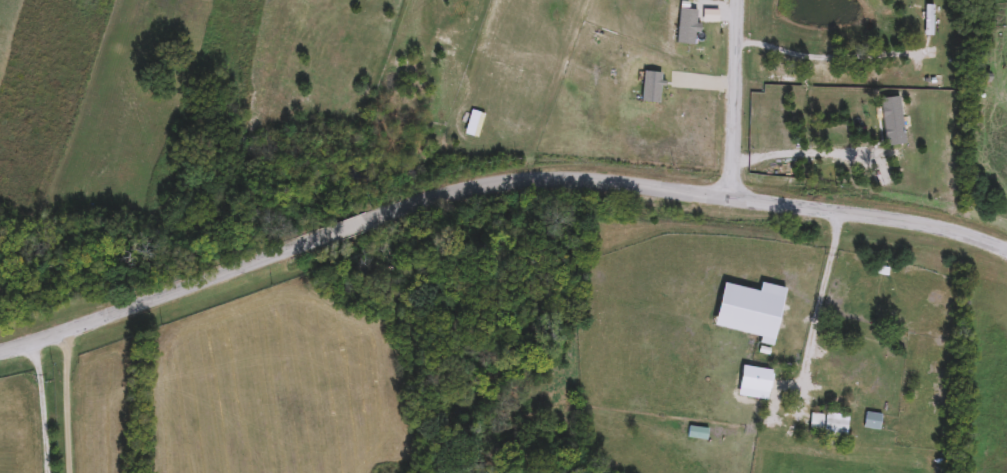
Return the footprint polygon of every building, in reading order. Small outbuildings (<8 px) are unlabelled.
[(645,74),(642,102),(660,103),(661,75),(645,74)] [(725,284),(760,293),(762,284),(786,291),(781,327),(772,349),(759,345),(760,340),(716,328),(722,308),(725,284)] [(756,383),(745,381),(748,362),(760,364),(756,383)] [(863,428),(869,404),(880,407),(879,412),(881,412),(877,431),(863,428)] [(840,415),(840,436),(810,436),(810,415),(840,415)]
